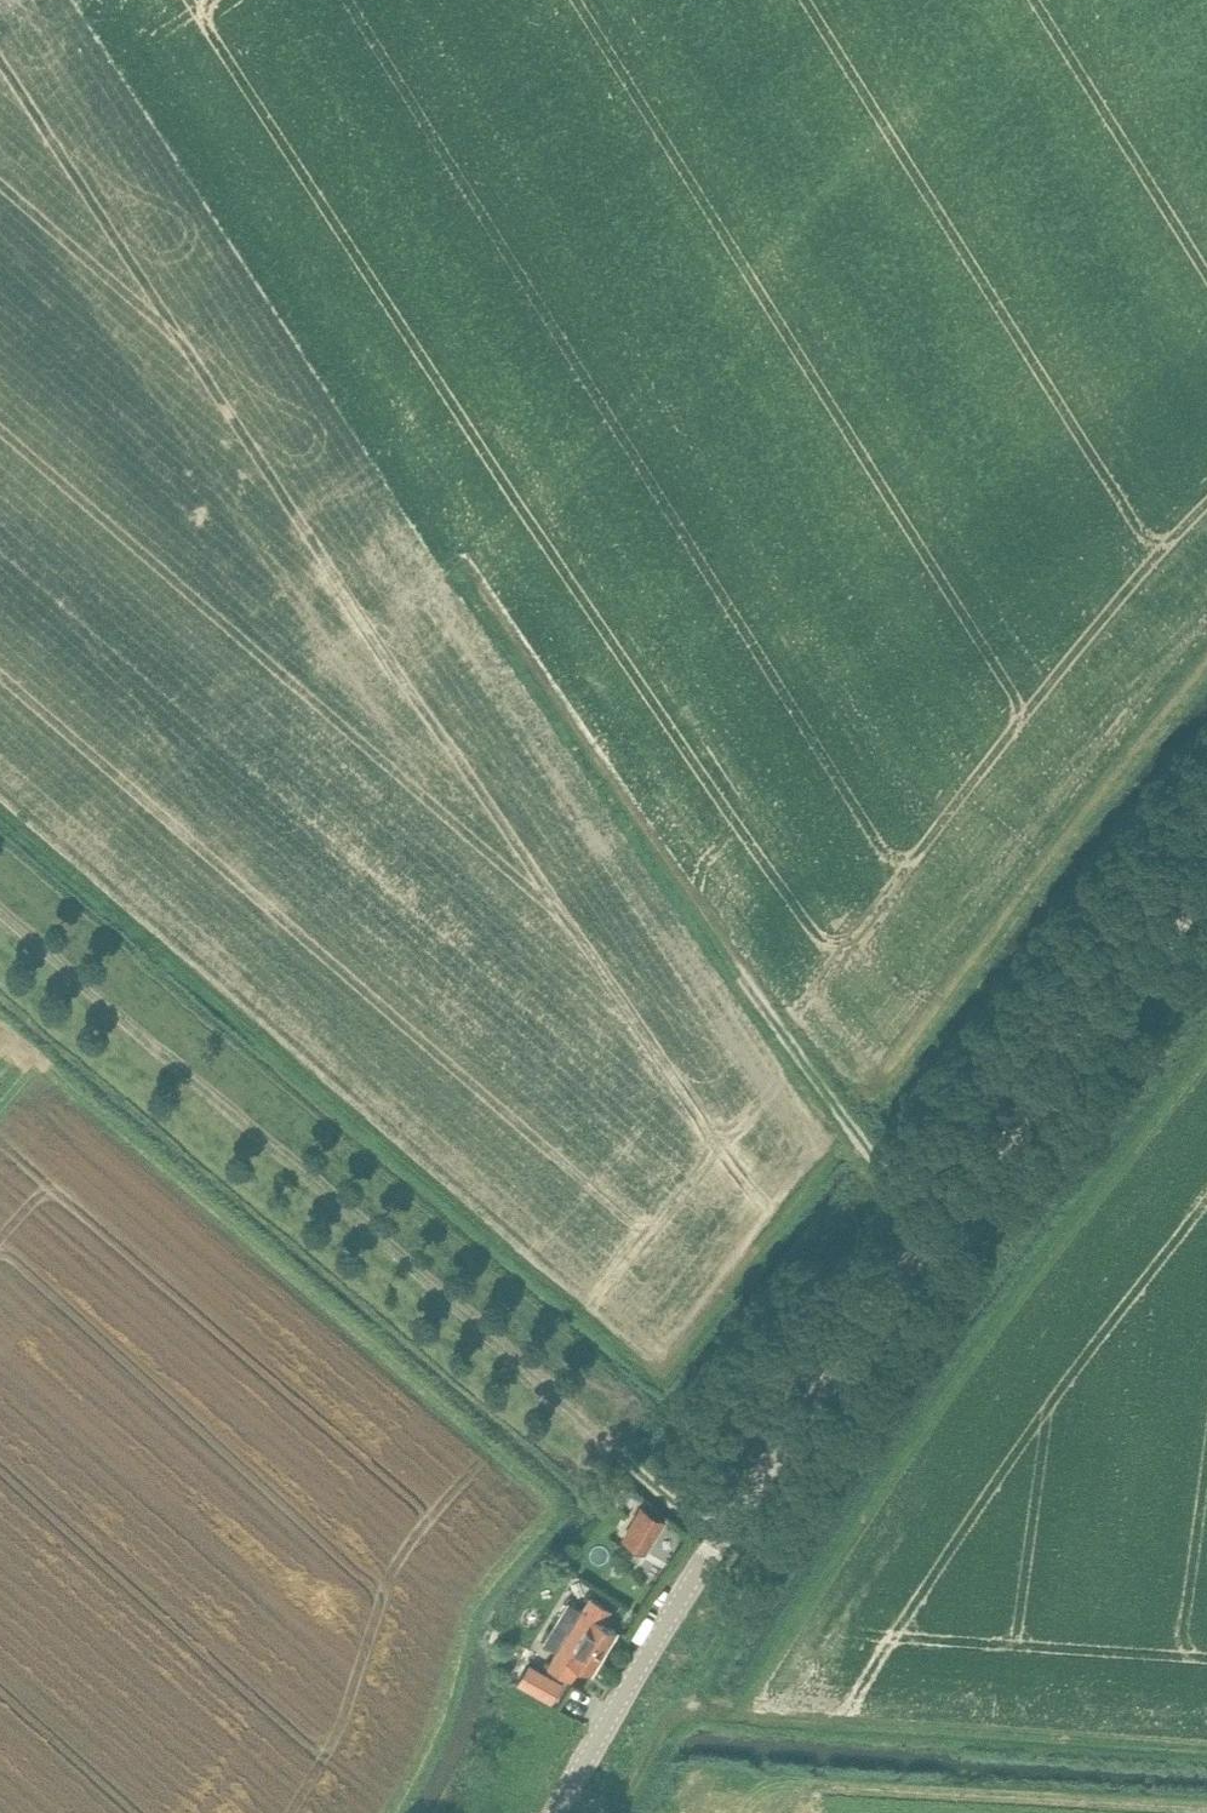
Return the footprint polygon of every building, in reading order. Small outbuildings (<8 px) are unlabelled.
[(643,1503),(624,1534),(645,1547),(664,1515),(643,1503)] [(601,1620),(608,1607),(590,1596),(582,1610),(568,1602),(544,1642),(558,1650),(548,1667),(566,1678),(575,1663),(591,1673),(617,1630),(601,1620)] [(555,1677),(543,1670),(529,1662),(517,1681),(552,1702),(564,1682),(555,1677)]
